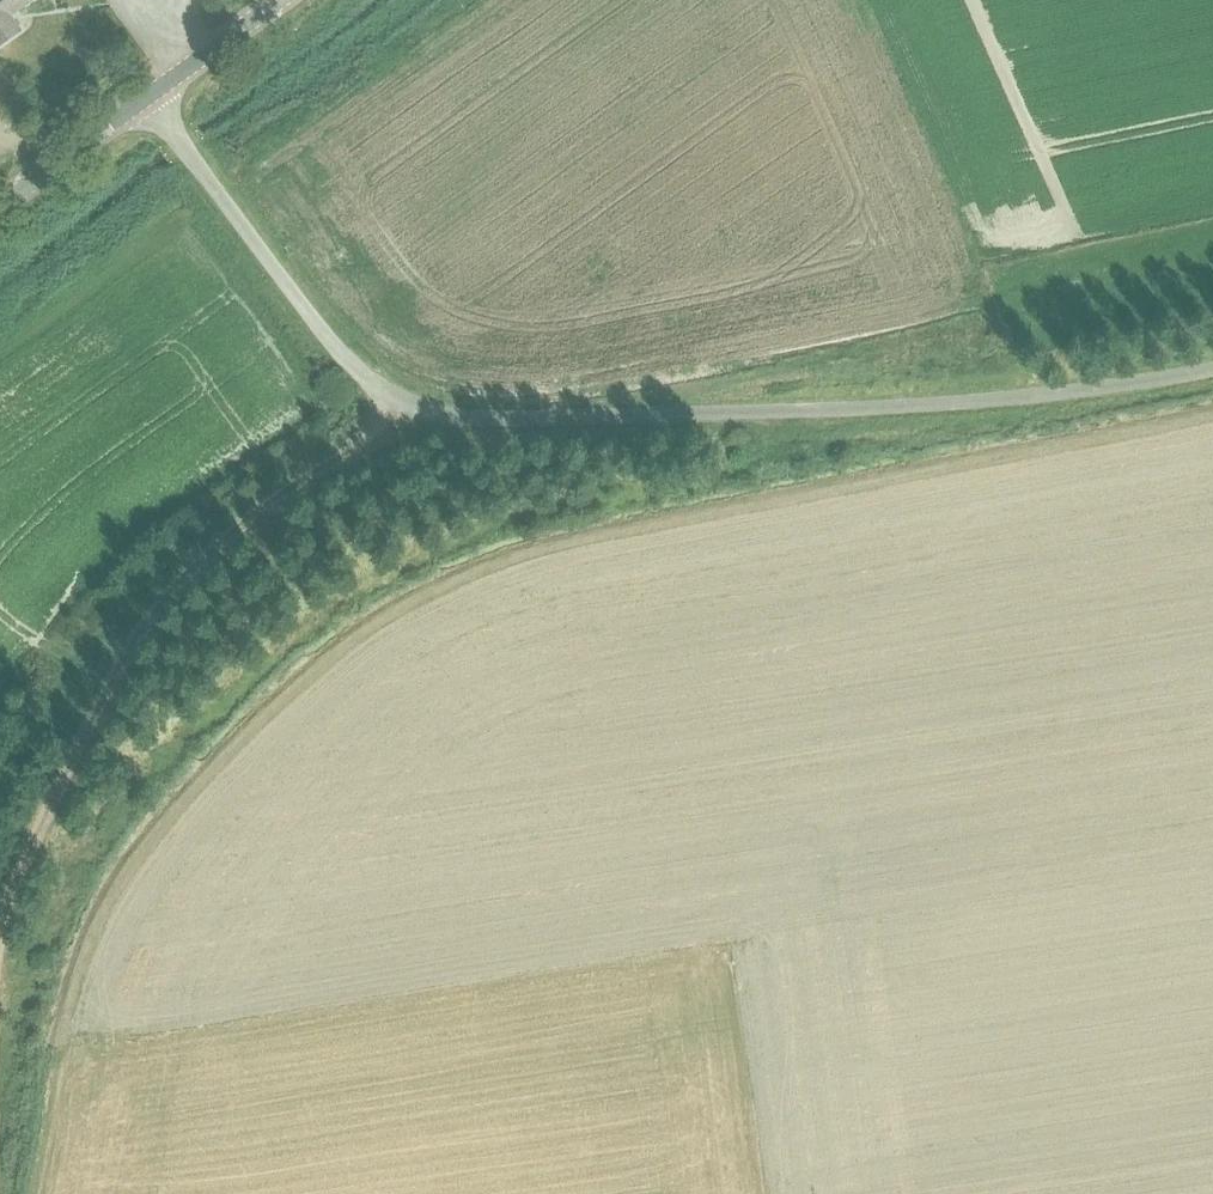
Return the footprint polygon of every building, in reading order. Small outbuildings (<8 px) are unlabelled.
[(21,31),(10,16),(33,0),(0,0),(0,46),(21,31)]
